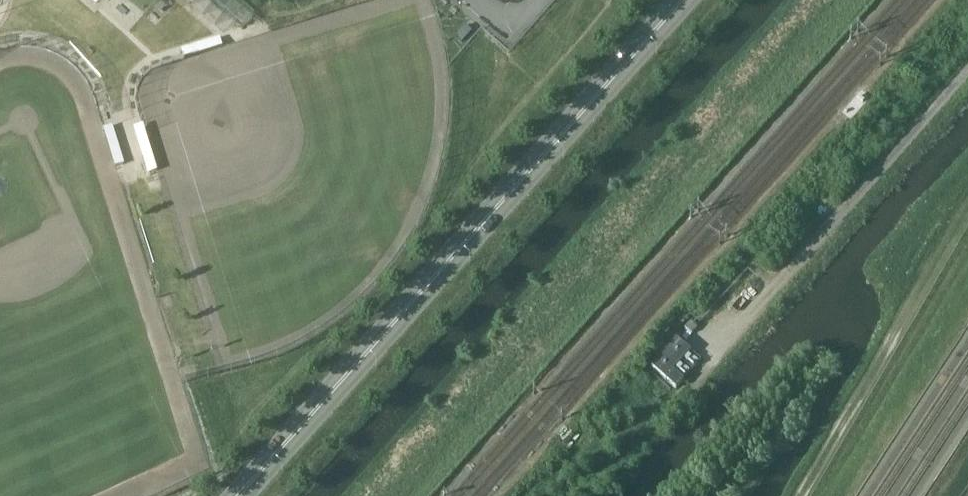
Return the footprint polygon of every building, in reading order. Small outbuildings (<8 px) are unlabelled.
[(182,48),(185,57),(223,45),(220,37),(182,48)] [(143,123),(134,126),(148,173),(158,170),(143,123)] [(113,124),(104,127),(115,166),(125,163),(113,124)] [(676,388),(684,379),(673,369),(682,359),(690,349),(676,337),(650,365),(676,388)]
